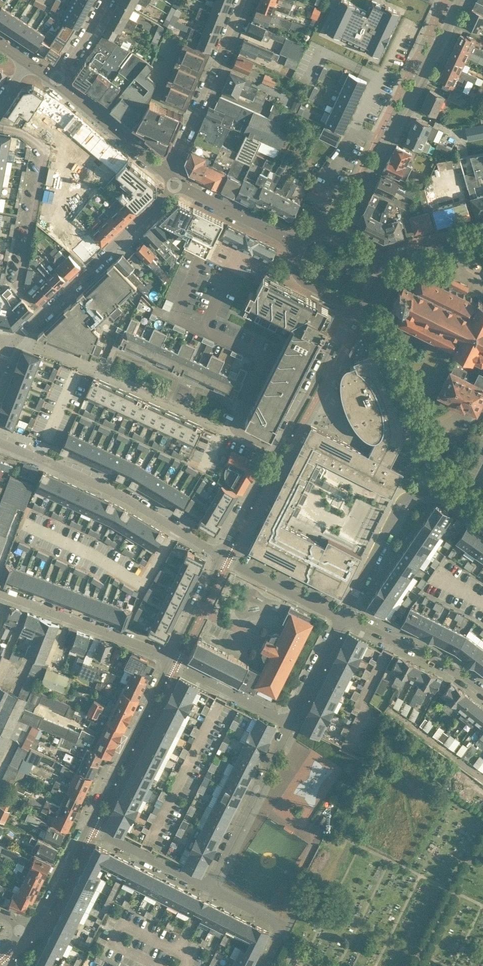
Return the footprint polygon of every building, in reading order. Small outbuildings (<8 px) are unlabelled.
[(71,1),(88,10),(92,2),(89,0),(72,0),(71,1)] [(144,0),(120,0),(118,3),(113,13),(136,26),(138,22),(131,18),(129,17),(132,10),(137,1),(146,5),(148,2),(144,0)] [(230,2),(227,0),(215,0),(213,6),(211,12),(206,10),(206,9),(200,7),(198,12),(222,22),(226,12),(230,2)] [(268,0),(260,0),(257,7),(273,13),(275,9),(288,14),(290,9),(268,0)] [(290,9),(293,3),(290,2),(290,0),(268,0),(290,9)] [(326,30),(340,37),(340,36),(365,48),(365,49),(379,55),(384,44),(385,45),(390,34),(389,34),(400,12),(385,5),(385,6),(372,0),(367,11),(355,5),(355,4),(346,0),(340,0),(326,30)] [(71,1),(66,10),(83,19),(88,10),(71,1)] [(1,27),(11,12),(2,6),(0,8),(0,27),(1,27)] [(171,7),(166,18),(170,20),(171,21),(174,14),(176,9),(171,7)] [(310,17),(313,18),(317,19),(322,9),(315,7),(310,17)] [(301,25),(257,8),(255,13),(254,14),(252,16),(253,18),(253,19),(268,25),(270,20),(297,31),(298,28),(299,29),(301,25)] [(472,8),(464,25),(482,34),(482,13),(472,8)] [(66,10),(62,18),(67,22),(76,26),(78,28),(83,19),(66,10)] [(11,12),(1,27),(9,33),(19,17),(11,12)] [(218,32),(222,22),(198,12),(195,18),(202,20),(202,19),(207,21),(205,26),(202,33),(197,31),(198,30),(192,27),(190,32),(214,42),(218,32)] [(136,26),(113,13),(107,24),(121,32),(124,25),(134,30),(136,26)] [(175,25),(179,16),(174,14),(171,21),(170,20),(169,22),(175,25)] [(19,17),(9,33),(18,38),(28,23),(19,17)] [(319,20),(317,19),(313,18),(308,27),(315,29),(319,20)] [(53,40),(50,44),(60,50),(76,26),(67,22),(65,25),(63,24),(56,35),(53,40)] [(285,37),(260,26),(251,22),(249,27),(248,28),(247,30),(247,32),(247,33),(261,39),(263,33),(283,42),(285,37)] [(28,23),(18,38),(26,44),(36,29),(28,23)] [(121,32),(107,24),(102,33),(121,43),(124,39),(127,41),(130,37),(121,32)] [(159,24),(154,36),(159,38),(164,27),(159,24)] [(36,29),(26,44),(35,50),(36,49),(38,50),(54,61),(61,51),(60,50),(50,44),(44,40),(42,39),(45,35),(36,29)] [(210,52),(214,42),(190,32),(187,38),(194,40),(194,39),(199,41),(197,46),(210,52)] [(476,39),(467,35),(466,36),(465,35),(464,36),(460,34),(455,45),(480,56),(482,57),(482,49),(479,47),(478,49),(473,46),(476,39)] [(97,98),(132,51),(131,50),(103,35),(99,40),(114,48),(86,89),(97,98)] [(157,44),(159,38),(154,36),(151,42),(157,44)] [(280,53),(299,60),(305,44),(286,37),(280,53)] [(274,51),(255,43),(246,40),(244,39),(243,43),(242,45),(240,45),(239,47),(241,48),(239,51),(248,55),(255,57),(256,54),(270,60),(271,57),(277,59),(279,54),(274,51)] [(86,89),(114,48),(99,40),(85,61),(72,80),(86,89)] [(179,52),(183,53),(206,63),(210,53),(184,42),(179,52)] [(480,56),(455,45),(450,56),(444,68),(467,79),(475,82),(477,77),(461,69),(464,63),(467,56),(478,62),(480,56)] [(109,107),(147,61),(132,51),(97,98),(106,105),(109,107)] [(183,53),(179,52),(175,61),(202,72),(206,63),(183,53)] [(238,55),(237,57),(236,57),(235,60),(235,61),(232,66),(242,70),(248,73),(257,77),(262,66),(247,59),(244,57),(238,55)] [(285,65),(296,69),(299,61),(288,57),(285,65)] [(150,100),(156,83),(146,74),(153,66),(147,61),(109,107),(132,126),(143,113),(150,100)] [(202,72),(175,61),(172,70),(198,81),(202,72)] [(472,95),(462,90),(467,79),(444,68),(439,79),(443,81),(441,86),(455,93),(470,100),(472,95)] [(168,79),(180,85),(194,91),(198,81),(172,70),(168,79)] [(251,85),(253,81),(231,71),(226,81),(264,98),(267,92),(251,85)] [(367,81),(349,73),(344,83),(362,92),(367,81)] [(262,81),(274,85),(276,78),(265,74),(262,81)] [(180,85),(168,79),(164,89),(190,100),(194,91),(180,85)] [(226,81),(222,91),(231,95),(237,98),(239,94),(262,103),(264,98),(226,81)] [(362,92),(344,83),(339,93),(357,101),(362,92)] [(0,121),(0,123),(13,125),(21,113),(28,118),(35,107),(45,93),(33,84),(27,85),(28,89),(24,89),(22,88),(0,121)] [(190,100),(164,89),(159,98),(186,109),(190,100)] [(436,113),(443,98),(444,96),(430,90),(421,108),(431,112),(436,114),(436,113)] [(470,100),(455,93),(451,91),(447,98),(467,107),(470,100)] [(45,93),(35,107),(44,114),(54,99),(45,93)] [(357,101),(339,93),(335,103),(353,111),(357,101)] [(280,149),(291,127),(277,121),(220,96),(215,108),(234,117),(236,118),(243,123),(240,131),(246,133),(261,140),(260,141),(280,149)] [(54,99),(44,114),(54,120),(65,106),(54,99)] [(174,137),(183,115),(150,100),(143,113),(132,126),(146,134),(145,136),(146,137),(154,141),(153,143),(154,145),(156,147),(158,148),(160,149),(163,150),(164,150),(165,150),(166,150),(167,150),(167,149),(169,147),(170,144),(171,141),(171,139),(172,136),(174,137)] [(274,102),(271,109),(281,113),(277,121),(291,127),(298,113),(291,110),(274,102)] [(353,111),(335,103),(330,113),(348,121),(353,111)] [(65,106),(54,120),(63,127),(74,114),(65,106)] [(230,126),(234,117),(215,108),(209,106),(205,115),(230,126)] [(348,121),(330,113),(325,123),(343,131),(348,121)] [(74,114),(63,127),(71,135),(83,121),(74,114)] [(193,176),(200,180),(204,181),(230,127),(230,126),(205,115),(199,129),(185,163),(189,174),(193,176)] [(433,140),(438,128),(417,118),(411,130),(428,137),(433,140)] [(83,121),(71,135),(80,142),(91,128),(83,121)] [(466,127),(469,139),(482,137),(482,124),(466,127)] [(342,135),(325,126),(319,137),(325,140),(327,136),(338,142),(342,135)] [(91,128),(80,142),(89,149),(100,136),(91,128)] [(426,142),(428,137),(411,130),(406,142),(422,150),(422,149),(428,152),(431,144),(426,142)] [(235,197),(251,163),(251,162),(257,149),(260,141),(261,140),(246,133),(237,152),(238,152),(236,156),(225,178),(219,189),(227,193),(235,197)] [(11,136),(0,134),(0,147),(9,148),(11,136)] [(100,136),(89,149),(98,157),(109,143),(100,136)] [(260,141),(257,149),(276,158),(280,149),(260,141)] [(109,143),(98,157),(107,164),(118,151),(109,143)] [(238,152),(237,152),(222,144),(204,181),(219,189),(238,152)] [(412,153),(406,150),(397,146),(391,157),(406,165),(407,164),(412,153)] [(9,148),(0,147),(0,159),(7,161),(9,148)] [(118,151),(107,164),(117,173),(127,162),(129,159),(118,151)] [(464,174),(471,199),(473,206),(476,215),(482,213),(482,195),(477,197),(474,186),(480,184),(478,176),(482,175),(482,152),(470,156),(475,171),(464,174)] [(412,166),(407,164),(406,165),(391,157),(389,161),(388,160),(384,169),(386,171),(384,175),(394,180),(395,176),(399,178),(400,177),(406,180),(412,166)] [(459,158),(436,162),(441,178),(464,174),(459,158)] [(256,200),(270,170),(271,169),(271,168),(274,162),(267,159),(263,168),(251,163),(235,197),(253,206),(256,200)] [(157,193),(157,188),(153,188),(153,183),(154,182),(155,183),(155,182),(131,162),(130,163),(128,163),(127,162),(117,173),(123,179),(121,181),(132,193),(131,194),(128,192),(127,193),(123,189),(120,192),(123,196),(127,200),(137,209),(138,211),(157,193)] [(262,203),(267,206),(277,211),(292,181),(287,178),(282,189),(277,187),(275,190),(274,189),(284,167),(279,165),(272,178),(268,176),(256,200),(256,201),(257,202),(260,204),(262,203)] [(375,188),(373,192),(380,195),(382,191),(392,196),(396,188),(413,196),(414,190),(415,190),(394,180),(384,175),(381,174),(375,188)] [(297,183),(292,181),(277,211),(285,215),(286,217),(289,218),(291,218),(292,218),(302,199),(301,198),(300,202),(293,199),(294,197),(291,196),(297,183)] [(431,211),(428,201),(424,188),(415,190),(414,190),(413,196),(413,198),(419,196),(424,212),(411,216),(411,215),(410,210),(411,209),(398,203),(404,227),(407,235),(416,232),(416,231),(422,229),(422,230),(431,228),(431,227),(433,226),(428,212),(431,211)] [(462,188),(429,197),(437,226),(451,222),(451,223),(452,225),(457,223),(457,221),(470,217),(462,188)] [(391,208),(394,202),(380,195),(373,192),(357,225),(357,226),(359,229),(372,236),(384,241),(390,239),(385,221),(389,207),(391,208)] [(138,211),(137,209),(127,200),(123,196),(119,200),(117,199),(113,203),(130,219),(138,211)] [(178,201),(159,219),(184,231),(187,233),(184,239),(187,241),(184,247),(206,258),(211,248),(190,237),(193,232),(214,242),(223,222),(193,207),(193,209),(188,207),(189,206),(178,201)] [(401,228),(404,227),(398,203),(394,202),(391,208),(389,207),(385,221),(390,239),(403,236),(401,228)] [(121,228),(130,219),(113,203),(109,207),(114,212),(109,216),(109,217),(104,212),(95,220),(111,237),(121,228)] [(86,229),(76,217),(73,221),(84,231),(86,229)] [(184,231),(159,219),(151,227),(163,240),(172,248),(177,253),(180,248),(173,241),(184,231)] [(111,237),(95,220),(86,229),(102,245),(111,237)] [(221,238),(246,250),(248,251),(250,252),(270,262),(277,249),(252,236),(228,224),(223,233),(221,238)] [(163,240),(151,227),(143,234),(147,239),(160,252),(174,266),(177,257),(170,249),(172,248),(163,240)] [(88,234),(80,242),(93,255),(101,247),(88,234)] [(170,276),(152,259),(156,255),(160,252),(155,247),(147,239),(144,242),(140,245),(140,246),(138,246),(136,248),(136,250),(135,250),(142,257),(147,263),(167,284),(170,276)] [(80,242),(72,250),(84,263),(93,255),(80,242)] [(69,277),(84,263),(71,252),(66,257),(59,249),(53,255),(60,263),(58,265),(69,277)] [(140,281),(142,280),(132,269),(134,267),(122,254),(114,262),(145,294),(149,290),(140,281)] [(66,280),(59,273),(56,270),(52,274),(41,263),(41,264),(32,255),(30,263),(35,263),(37,265),(48,278),(47,278),(48,278),(58,288),(66,280)] [(51,323),(39,334),(39,338),(47,341),(46,342),(55,345),(55,344),(67,349),(67,350),(79,355),(79,354),(90,358),(100,334),(94,327),(137,286),(114,262),(97,279),(98,279),(95,282),(94,281),(77,298),(78,299),(72,304),(71,303),(54,320),(55,321),(52,323),(51,323)] [(410,277),(407,276),(402,287),(401,287),(400,285),(399,286),(399,287),(394,297),(393,298),(394,299),(395,299),(396,299),(390,310),(399,315),(395,324),(396,325),(396,324),(438,344),(438,345),(439,346),(440,344),(453,350),(453,351),(473,361),(473,360),(481,364),(482,363),(482,304),(482,303),(482,301),(480,300),(480,299),(479,299),(477,301),(457,291),(458,290),(456,289),(456,291),(450,288),(451,286),(450,285),(449,286),(421,272),(422,271),(421,271),(416,280),(410,277)] [(265,278),(265,276),(264,275),(255,293),(251,291),(245,301),(250,304),(250,302),(251,303),(252,302),(291,322),(291,323),(294,324),(294,325),(295,325),(262,392),(260,392),(245,422),(272,435),(287,405),(286,404),(320,338),(321,338),(327,325),(334,311),(318,303),(304,296),(304,298),(265,278)] [(49,296),(58,288),(48,278),(47,278),(39,286),(49,296)] [(41,305),(49,296),(39,286),(33,292),(32,294),(31,295),(41,305)] [(162,306),(169,309),(173,300),(166,297),(162,306)] [(15,311),(11,314),(20,323),(33,311),(22,299),(12,308),(15,311)] [(0,327),(0,328),(4,329),(5,328),(13,330),(20,323),(11,314),(9,316),(0,314),(0,327)] [(125,349),(134,352),(141,336),(133,332),(139,321),(132,318),(126,329),(125,329),(122,335),(123,336),(119,345),(126,348),(125,349)] [(142,355),(148,358),(161,331),(154,328),(149,339),(141,336),(134,352),(142,356),(142,355)] [(154,362),(162,366),(170,349),(162,345),(167,334),(161,331),(148,358),(155,361),(154,362)] [(171,368),(177,371),(190,344),(183,341),(178,352),(170,349),(162,366),(171,369),(171,368)] [(183,375),(191,379),(199,362),(191,358),(196,347),(190,344),(177,371),(183,374),(183,375)] [(22,350),(22,351),(20,355),(21,356),(19,360),(18,361),(36,367),(40,357),(22,350)] [(362,555),(328,538),(325,545),(285,525),(288,520),(292,512),(297,514),(301,505),(297,502),(298,499),(303,501),(308,492),(303,490),(305,487),(309,489),(314,480),(309,477),(311,474),(315,476),(320,467),(316,465),(318,459),(392,496),(404,472),(391,465),(407,434),(374,353),(353,362),(355,365),(350,367),(348,368),(346,369),(344,370),(343,372),(342,373),(341,376),(341,378),(341,382),(340,386),(341,390),(341,394),(342,398),(343,403),(344,407),(346,412),(347,416),(350,420),(353,424),(356,428),(359,431),(363,434),(367,437),(371,439),(375,441),(369,454),(311,425),(249,549),(341,596),(362,555)] [(200,381),(206,384),(218,357),(212,354),(207,365),(199,362),(191,379),(199,382),(200,381)] [(212,388),(220,392),(227,375),(220,371),(225,360),(218,357),(206,384),(212,387),(212,388)] [(18,361),(14,371),(32,378),(36,367),(18,361)] [(481,364),(478,371),(479,372),(474,382),(464,377),(467,370),(454,363),(439,394),(451,399),(450,402),(464,408),(465,406),(476,412),(481,403),(482,398),(482,363),(481,364)] [(229,394),(235,397),(239,388),(240,389),(243,382),(242,382),(248,370),(241,367),(235,378),(227,375),(220,392),(228,395),(229,394)] [(28,388),(32,378),(14,371),(15,371),(13,376),(12,376),(11,381),(28,388)] [(96,401),(105,381),(100,379),(99,380),(94,377),(85,396),(96,401)] [(24,398),(28,388),(11,381),(10,381),(11,382),(9,386),(7,391),(24,398)] [(105,405),(114,386),(109,384),(110,383),(105,381),(96,401),(105,405)] [(115,410),(124,390),(119,388),(119,389),(114,386),(105,405),(115,410)] [(125,414),(134,394),(129,392),(129,393),(124,391),(125,390),(124,390),(115,410),(125,414)] [(21,408),(24,398),(7,391),(5,395),(6,396),(4,401),(3,400),(3,401),(21,408)] [(135,419),(143,400),(139,398),(139,397),(134,394),(125,414),(135,419)] [(145,423),(154,403),(149,401),(148,402),(143,400),(135,419),(145,423)] [(21,408),(3,401),(0,408),(0,411),(17,418),(21,408)] [(154,428),(163,409),(158,406),(159,406),(154,403),(145,423),(154,428)] [(164,432),(173,412),(168,410),(168,411),(163,409),(154,428),(164,432)] [(17,418),(0,411),(0,423),(13,428),(17,418)] [(174,437),(183,418),(178,415),(173,412),(164,432),(174,437)] [(184,441),(193,421),(188,419),(188,420),(183,418),(174,437),(184,441)] [(194,446),(203,427),(198,424),(193,421),(184,441),(194,446)] [(71,454),(79,437),(69,432),(64,443),(63,443),(61,449),(71,454)] [(81,457),(88,441),(79,437),(71,454),(75,456),(76,455),(81,457)] [(89,462),(97,445),(88,441),(81,457),(85,459),(85,460),(89,462)] [(99,466),(107,449),(97,445),(89,462),(94,464),(94,463),(99,466)] [(108,471),(116,453),(107,449),(99,466),(104,468),(104,469),(108,471)] [(230,462),(229,464),(228,467),(227,470),(227,472),(227,475),(227,478),(228,480),(229,483),(232,484),(231,487),(243,494),(250,480),(252,481),(257,472),(254,471),(258,464),(247,459),(248,458),(232,451),(227,461),(230,462)] [(117,475),(125,458),(116,453),(108,471),(112,473),(113,472),(117,474),(117,475)] [(127,479),(135,462),(125,458),(117,475),(127,479)] [(0,468),(1,468),(11,472),(13,466),(0,461),(0,468)] [(135,484),(145,468),(135,462),(127,479),(135,484)] [(32,465),(27,478),(34,481),(38,471),(39,468),(32,465)] [(144,489),(154,473),(145,468),(135,484),(140,487),(140,486),(144,489)] [(46,493),(53,475),(43,471),(41,477),(36,488),(46,493)] [(153,495),(162,479),(154,473),(144,489),(149,492),(149,493),(153,495)] [(55,497),(62,480),(58,478),(58,477),(53,475),(46,493),(55,497)] [(10,476),(0,502),(0,556),(7,536),(17,507),(25,509),(34,484),(10,476)] [(162,500),(171,484),(162,479),(153,495),(157,498),(157,497),(162,500)] [(64,501),(72,484),(68,482),(67,483),(62,480),(55,497),(64,501)] [(339,488),(324,480),(322,485),(337,493),(339,488)] [(73,505),(81,489),(76,487),(76,486),(72,484),(64,501),(73,505)] [(170,506),(180,489),(171,484),(162,500),(166,502),(166,503),(170,506)] [(216,494),(232,504),(237,494),(222,485),(216,494)] [(83,510),(91,492),(86,490),(86,491),(81,489),(73,505),(83,510)] [(189,495),(180,489),(170,506),(180,511),(183,506),(189,495)] [(92,514),(100,497),(95,495),(95,494),(91,492),(83,510),(92,514)] [(232,504),(216,494),(211,504),(227,513),(230,509),(229,508),(232,504)] [(101,518),(109,501),(105,499),(104,499),(100,497),(92,514),(101,518)] [(111,522),(120,505),(109,501),(101,518),(111,522)] [(429,515),(445,526),(452,516),(447,512),(448,511),(437,503),(429,515)] [(227,513),(211,504),(205,513),(222,523),(222,522),(221,522),(223,518),(224,518),(227,513)] [(119,528),(129,511),(120,505),(111,522),(119,528)] [(128,533),(138,517),(134,514),(133,515),(129,512),(130,512),(129,511),(119,528),(128,533)] [(222,523),(205,513),(203,517),(202,517),(199,523),(205,526),(216,532),(222,523)] [(422,525),(439,536),(445,526),(429,515),(422,525)] [(137,538),(146,523),(142,520),(142,519),(138,517),(128,533),(137,538)] [(145,543),(155,527),(151,525),(146,523),(137,538),(145,543)] [(439,536),(422,525),(415,534),(432,546),(439,536)] [(468,525),(456,541),(467,549),(478,532),(468,525)] [(161,539),(165,533),(155,527),(145,543),(155,549),(161,539)] [(476,555),(482,546),(482,535),(478,532),(467,549),(476,555)] [(432,546),(415,534),(408,544),(425,556),(432,546)] [(345,539),(342,545),(352,550),(354,544),(345,539)] [(425,556),(408,544),(402,554),(418,566),(425,556)] [(185,557),(183,561),(200,570),(202,567),(205,560),(194,554),(188,550),(185,557)] [(395,564),(412,576),(418,566),(402,554),(395,564)] [(200,570),(183,561),(178,572),(195,580),(198,575),(197,575),(199,570),(200,571),(200,570)] [(10,583),(16,567),(6,563),(0,580),(5,582),(10,584),(10,583)] [(388,574),(405,585),(412,576),(395,564),(388,574)] [(20,588),(26,571),(16,567),(10,583),(15,585),(15,586),(20,588)] [(30,590),(36,574),(26,571),(20,588),(25,589),(30,590)] [(193,585),(195,580),(178,572),(174,581),(190,589),(191,588),(192,585),(193,585)] [(39,595),(45,578),(36,574),(30,590),(34,592),(34,593),(39,595)] [(405,585),(388,574),(381,584),(398,595),(405,585)] [(49,598),(55,581),(45,578),(39,595),(44,597),(44,596),(49,598)] [(58,602),(64,585),(55,581),(49,598),(53,599),(53,600),(58,602)] [(189,592),(190,589),(174,581),(169,591),(186,600),(188,595),(187,594),(189,592)] [(375,594),(391,605),(398,595),(381,584),(375,594)] [(68,605),(74,589),(64,585),(58,602),(63,604),(63,603),(68,605)] [(77,609),(83,592),(74,589),(68,605),(72,606),(72,607),(77,609)] [(183,605),(186,600),(169,591),(164,601),(180,609),(181,607),(183,604),(183,605)] [(87,612),(93,596),(83,592),(77,609),(82,611),(82,610),(87,612)] [(379,614),(380,613),(384,616),(391,605),(375,594),(365,608),(372,611),(372,612),(373,611),(377,614),(378,614),(379,614)] [(96,616),(102,599),(93,596),(87,612),(91,613),(91,614),(96,616)] [(106,619),(112,603),(102,599),(96,616),(101,618),(101,617),(106,619)] [(179,611),(180,609),(164,601),(159,611),(176,619),(179,614),(178,614),(179,611)] [(115,623),(122,606),(112,603),(106,619),(111,620),(110,621),(115,623)] [(21,610),(20,609),(11,606),(0,632),(0,634),(5,636),(11,623),(15,624),(21,610)] [(132,610),(122,606),(115,623),(116,623),(125,627),(132,610)] [(281,635),(276,633),(271,634),(268,633),(259,651),(262,652),(264,657),(268,660),(262,673),(248,666),(249,664),(198,638),(188,658),(255,689),(258,683),(275,692),(311,621),(309,620),(311,616),(290,606),(283,620),(287,622),(281,635)] [(413,630),(422,612),(411,607),(402,625),(413,630)] [(174,624),(176,619),(159,611),(154,621),(171,629),(173,624),(174,624)] [(29,642),(38,616),(29,613),(28,612),(24,622),(21,630),(19,636),(25,638),(23,642),(28,643),(29,642)] [(388,618),(394,621),(397,615),(391,612),(388,618)] [(432,617),(422,612),(413,630),(423,635),(432,617)] [(45,662),(58,627),(59,625),(62,626),(63,625),(49,620),(43,618),(38,616),(29,642),(28,643),(29,644),(25,655),(35,658),(36,658),(45,662)] [(443,623),(432,617),(423,635),(434,641),(443,623)] [(166,640),(171,629),(154,621),(152,626),(151,625),(148,632),(155,635),(166,640)] [(454,628),(443,623),(434,641),(445,646),(454,628)] [(69,628),(64,644),(71,647),(77,631),(68,627),(68,628),(69,628)] [(466,634),(454,628),(445,646),(455,652),(466,634)] [(77,631),(71,647),(78,649),(77,652),(83,655),(91,636),(77,631)] [(349,634),(344,644),(342,648),(341,647),(341,648),(359,657),(359,656),(365,642),(349,634)] [(465,659),(477,643),(466,634),(455,652),(465,659)] [(110,651),(112,644),(100,639),(97,647),(96,647),(94,653),(93,653),(92,657),(99,660),(101,656),(108,659),(111,651),(110,651)] [(477,643),(465,659),(475,666),(482,655),(482,647),(477,643)] [(117,657),(121,649),(116,647),(112,655),(117,657)] [(359,657),(341,648),(342,648),(341,651),(340,651),(339,651),(340,652),(339,655),(338,654),(337,655),(339,656),(337,659),(336,658),(354,667),(353,667),(355,664),(356,663),(355,663),(357,660),(357,659),(358,656),(359,657)] [(14,650),(11,659),(16,661),(19,652),(14,650)] [(128,660),(126,664),(133,668),(131,673),(147,680),(155,662),(150,659),(141,655),(132,651),(128,660)] [(19,652),(16,661),(21,663),(24,654),(19,652)] [(475,666),(482,673),(482,655),(475,666)] [(396,687),(409,662),(398,656),(391,670),(398,673),(392,685),(396,687)] [(36,658),(32,666),(42,670),(45,662),(36,658)] [(354,667),(336,658),(336,659),(337,659),(331,669),(333,670),(348,678),(353,667),(354,667)] [(139,697),(143,689),(127,681),(128,680),(121,676),(121,675),(83,661),(78,673),(107,683),(112,685),(118,687),(121,689),(139,697)] [(396,699),(398,694),(406,677),(413,681),(420,667),(409,662),(396,687),(391,697),(396,699)] [(32,666),(30,671),(39,675),(42,670),(32,666)] [(65,691),(71,677),(48,667),(41,681),(65,691)] [(417,702),(431,672),(420,667),(413,681),(419,684),(409,705),(414,707),(416,702),(417,702)] [(348,678),(333,670),(331,669),(326,680),(342,688),(348,678)] [(30,671),(28,676),(37,680),(39,675),(30,671)] [(436,692),(442,678),(431,672),(417,702),(421,704),(428,688),(436,692)] [(143,689),(147,680),(131,673),(128,680),(127,681),(143,689)] [(28,676),(25,680),(35,685),(37,680),(28,676)] [(389,680),(382,677),(375,690),(382,694),(389,680)] [(180,679),(175,689),(174,693),(172,692),(190,702),(190,701),(196,687),(180,679)] [(25,680),(23,685),(32,690),(33,688),(35,685),(25,680)] [(342,688),(326,680),(326,681),(321,691),(322,692),(337,699),(342,688)] [(446,710),(461,690),(451,682),(448,686),(443,682),(438,691),(442,694),(447,699),(441,707),(445,710),(446,710)] [(23,685),(21,690),(30,695),(32,690),(23,685)] [(0,687),(0,709),(10,691),(0,686),(0,687)] [(27,701),(18,718),(45,729),(61,735),(68,738),(89,747),(103,753),(108,755),(108,756),(110,757),(112,752),(113,752),(118,740),(97,730),(95,734),(91,742),(79,736),(80,733),(71,730),(45,719),(41,718),(42,714),(34,711),(36,706),(39,702),(58,711),(63,701),(33,688),(32,690),(30,695),(28,700),(27,701)] [(139,697),(121,689),(120,691),(116,689),(113,695),(117,697),(115,701),(111,698),(110,699),(133,709),(139,697)] [(21,690),(18,695),(28,700),(30,695),(21,690)] [(479,706),(470,699),(471,698),(461,690),(446,710),(449,713),(455,705),(461,710),(463,711),(459,716),(467,722),(479,706)] [(0,710),(0,731),(10,735),(18,718),(28,700),(18,695),(10,691),(0,709),(0,710)] [(337,699),(322,692),(321,691),(315,701),(314,701),(332,710),(332,709),(337,699)] [(190,702),(172,692),(172,693),(173,693),(172,696),(171,696),(170,696),(171,697),(170,700),(169,699),(169,700),(170,700),(168,703),(167,703),(185,712),(184,712),(186,709),(187,708),(186,708),(188,705),(189,705),(188,704),(189,701),(190,702)] [(133,709),(110,699),(107,705),(94,699),(89,711),(90,712),(90,713),(91,713),(99,716),(102,711),(109,714),(107,719),(124,727),(127,722),(133,709)] [(63,701),(58,711),(60,712),(65,715),(70,704),(63,701)] [(332,710),(314,701),(315,702),(314,705),(313,704),(312,705),(313,705),(312,708),(311,708),(310,709),(311,709),(310,712),(309,712),(327,721),(326,720),(328,717),(328,718),(329,717),(328,717),(330,714),(330,713),(331,710),(332,710)] [(185,712),(167,703),(168,704),(162,714),(164,715),(179,723),(184,712),(185,712)] [(479,706),(467,722),(475,728),(478,723),(479,724),(482,727),(482,709),(479,706)] [(327,721),(309,712),(310,713),(303,726),(319,734),(326,721),(327,721)] [(124,727),(107,719),(107,720),(99,716),(91,713),(88,718),(90,719),(91,720),(89,725),(97,730),(118,740),(124,728),(124,727)] [(179,723),(164,715),(162,714),(157,725),(173,733),(179,723)] [(40,738),(44,729),(18,718),(10,735),(17,739),(22,728),(29,731),(23,743),(30,746),(35,735),(40,738)] [(274,727),(258,718),(251,732),(269,741),(267,740),(274,727)] [(420,725),(423,727),(428,720),(425,718),(420,725)] [(173,733),(157,725),(152,736),(153,737),(168,744),(173,733)] [(446,733),(443,730),(438,738),(441,740),(446,733)] [(6,744),(10,736),(10,735),(0,731),(0,741),(6,744)] [(268,741),(269,741),(251,732),(250,732),(251,733),(250,736),(249,735),(249,736),(248,739),(247,739),(248,740),(246,743),(245,742),(245,743),(263,752),(263,751),(262,751),(264,748),(265,748),(264,747),(266,744),(267,745),(267,744),(266,744),(267,741),(268,741)] [(446,733),(441,740),(444,742),(449,735),(446,733)] [(41,738),(40,738),(35,735),(30,746),(36,748),(41,738)] [(98,764),(103,753),(89,747),(68,738),(61,735),(57,745),(70,751),(72,746),(85,752),(83,757),(98,764)] [(168,744),(153,737),(152,736),(146,747),(163,755),(168,744)] [(19,744),(18,747),(27,751),(29,748),(30,746),(23,743),(20,742),(19,744)] [(453,749),(457,752),(462,744),(459,742),(453,749)] [(468,760),(477,747),(470,742),(461,755),(468,760)] [(257,762),(262,751),(263,752),(245,743),(246,743),(240,754),(257,762)] [(18,747),(16,751),(25,756),(27,751),(18,747)] [(163,755),(146,747),(141,757),(142,758),(157,765),(163,755)] [(16,751),(13,756),(23,761),(24,759),(25,756),(16,751)] [(251,773),(257,762),(240,754),(235,764),(251,773)] [(482,771),(482,770),(482,757),(479,754),(472,764),(482,771)] [(93,776),(98,764),(83,757),(82,759),(74,755),(71,761),(67,759),(65,763),(84,771),(93,776)] [(13,756),(11,761),(20,766),(23,761),(13,756)] [(157,765),(142,758),(141,757),(136,768),(152,776),(157,765)] [(11,761),(8,766),(18,771),(20,768),(20,766),(11,761)] [(92,777),(83,773),(63,764),(61,769),(74,775),(72,780),(87,787),(92,777)] [(246,783),(251,773),(235,764),(230,775),(246,783)] [(8,766),(6,771),(16,776),(18,771),(8,766)] [(22,780),(26,771),(20,768),(18,771),(16,776),(15,778),(19,780),(20,779),(22,780)] [(152,776),(136,768),(130,779),(132,779),(146,787),(152,776)] [(6,771),(4,776),(13,780),(15,778),(16,776),(6,771)] [(241,794),(246,783),(230,775),(224,786),(241,794)] [(4,776),(1,782),(9,786),(11,786),(13,780),(4,776)] [(82,797),(87,787),(72,780),(69,785),(57,779),(54,784),(82,797)] [(146,787),(132,779),(130,779),(125,789),(141,798),(146,787)] [(33,788),(20,782),(17,780),(16,782),(14,787),(24,793),(26,789),(31,792),(33,788)] [(6,790),(9,786),(1,782),(0,781),(0,787),(6,790)] [(78,807),(82,797),(54,784),(52,789),(64,795),(62,800),(78,807)] [(235,805),(241,794),(224,786),(219,797),(235,805)] [(141,798),(125,789),(119,800),(119,799),(118,800),(136,809),(136,808),(141,798)] [(11,790),(7,800),(14,803),(19,793),(11,790)] [(230,815),(235,805),(219,797),(213,807),(230,815)] [(42,804),(30,798),(28,801),(40,807),(42,804)] [(73,817),(78,807),(62,800),(60,805),(47,799),(44,804),(73,817)] [(0,805),(0,820),(5,822),(10,811),(8,809),(10,804),(2,800),(0,805)] [(136,809),(118,800),(119,800),(118,803),(117,803),(116,804),(117,804),(116,807),(115,807),(116,808),(114,811),(113,810),(131,819),(130,819),(132,816),(133,815),(132,815),(134,812),(135,812),(134,812),(135,809),(136,809)] [(68,829),(73,817),(44,804),(42,810),(50,813),(47,819),(68,829)] [(224,826),(230,815),(213,807),(208,818),(224,826)] [(131,819),(113,810),(113,811),(114,811),(112,815),(107,825),(123,833),(130,819),(131,820),(131,819)] [(39,817),(29,812),(27,816),(26,819),(42,827),(42,829),(46,831),(43,837),(44,838),(52,842),(52,841),(59,844),(60,844),(63,838),(62,838),(64,833),(56,829),(56,828),(47,823),(48,821),(39,817)] [(319,823),(325,826),(329,819),(324,816),(319,823)] [(219,837),(224,826),(208,818),(203,829),(219,837)] [(214,847),(217,841),(219,837),(203,829),(197,839),(215,848),(214,847)] [(57,847),(49,844),(49,843),(38,838),(32,836),(29,841),(34,844),(31,850),(53,860),(55,854),(54,854),(57,847)] [(214,848),(215,848),(197,839),(197,840),(196,843),(195,842),(195,843),(194,846),(193,846),(193,847),(194,847),(192,850),(191,850),(209,859),(208,858),(210,855),(211,856),(211,855),(210,854),(212,851),(213,852),(213,851),(212,851),(213,848),(214,848)] [(109,866),(115,854),(114,854),(109,852),(110,851),(96,844),(94,848),(89,858),(84,869),(100,877),(100,876),(96,874),(101,862),(109,866)] [(20,853),(4,845),(1,853),(17,860),(20,854),(20,853)] [(201,872),(206,862),(208,859),(209,859),(191,850),(192,850),(185,864),(201,872)] [(50,863),(41,859),(35,856),(33,860),(20,854),(17,860),(25,864),(45,874),(47,869),(48,870),(51,865),(50,864),(50,863)] [(115,854),(109,866),(125,874),(127,875),(125,881),(136,886),(145,869),(144,869),(141,868),(133,864),(131,863),(118,856),(115,855),(115,854)] [(45,874),(25,864),(22,870),(18,868),(16,872),(41,883),(45,874)] [(100,877),(84,869),(78,879),(95,888),(100,877)] [(147,892),(155,875),(144,870),(145,869),(136,886),(147,892)] [(36,893),(41,883),(16,872),(15,875),(24,880),(21,886),(36,893)] [(158,897),(166,880),(155,875),(147,892),(158,897)] [(95,888),(78,879),(73,890),(89,899),(95,888)] [(169,903),(177,886),(166,881),(167,880),(166,880),(158,897),(169,903)] [(32,901),(36,893),(21,886),(18,893),(6,887),(4,891),(27,902),(29,899),(32,901)] [(179,908),(188,891),(187,891),(177,886),(169,903),(179,908)] [(89,899),(73,890),(67,901),(84,909),(89,899)] [(24,909),(27,902),(4,891),(2,895),(6,897),(11,899),(7,907),(12,909),(15,910),(16,909),(20,910),(21,911),(22,911),(23,910),(24,910),(24,909)] [(188,891),(179,908),(190,913),(192,909),(198,912),(204,915),(202,919),(212,924),(221,907),(220,908),(217,906),(209,902),(204,900),(199,897),(191,893),(188,892),(188,891)] [(84,909),(67,901),(62,912),(78,920),(84,909)] [(212,924),(209,930),(220,936),(226,925),(244,935),(251,922),(250,922),(250,923),(224,910),(221,908),(221,907),(212,924)] [(75,927),(78,920),(62,912),(56,923),(73,931),(76,933),(79,929),(75,927)] [(257,956),(268,935),(269,932),(256,925),(255,926),(250,923),(251,922),(244,935),(252,938),(246,950),(241,947),(241,948),(257,956)] [(67,942),(73,931),(56,923),(51,934),(67,942)] [(61,953),(67,942),(51,934),(47,941),(45,945),(61,953)] [(61,953),(45,945),(35,965),(58,965),(51,963),(57,951),(61,953)] [(257,956),(241,948),(235,959),(250,965),(252,965),(257,956)]
